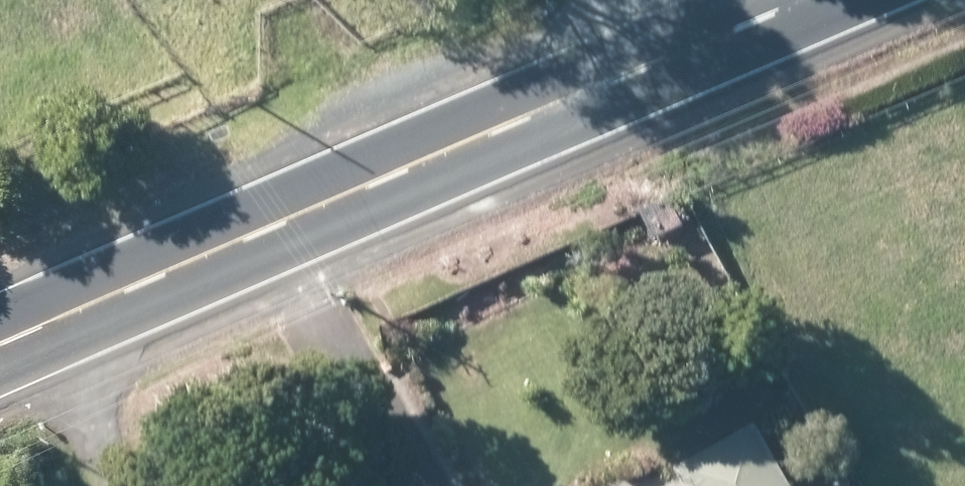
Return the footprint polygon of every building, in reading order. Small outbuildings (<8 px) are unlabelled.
[(758,370),(669,426),(708,485),(832,485),(758,370)] [(637,473),(616,485),(646,485),(637,473)]
